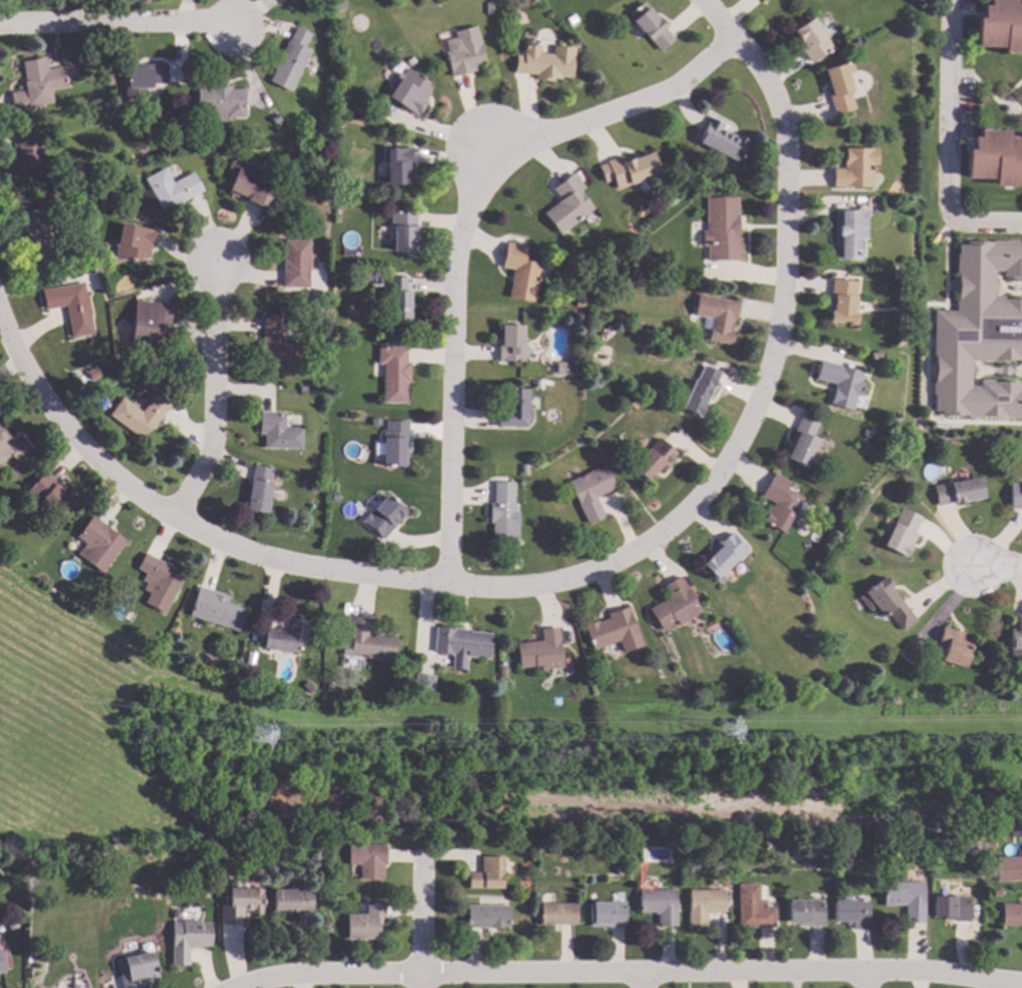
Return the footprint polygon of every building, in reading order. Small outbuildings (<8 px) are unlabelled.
[(988,6),(988,0),(998,0),(1015,0),(1015,5),(1021,5),(1021,7),(1021,54),(1013,54),(1013,56),(1005,56),(1005,54),(1003,54),(1003,49),(976,48),(976,19),(981,19),(981,14),(982,6),(988,6)] [(495,15),(485,15),(485,3),(495,3),(495,15)] [(647,8),(649,7),(666,28),(664,29),(674,41),(659,53),(627,16),(643,3),(647,8)] [(578,22),(570,26),(565,19),(573,14),(578,22)] [(831,51),(809,65),(796,44),(797,43),(790,32),(811,18),(831,51)] [(486,66),(475,69),(476,72),(450,78),(444,54),(458,50),(453,32),(475,26),(486,66)] [(311,35),(303,49),(310,53),(290,93),(269,82),(276,68),(274,68),(287,41),(289,41),(296,27),(311,35)] [(540,47),(539,54),(551,55),(552,47),(574,49),(571,79),(560,78),(560,80),(553,80),(553,83),(534,81),(534,76),(513,75),(515,55),(522,56),(523,45),(540,47)] [(46,70),(65,68),(67,89),(51,91),(52,104),(32,106),(33,111),(12,114),(9,93),(24,92),(23,82),(25,82),(23,62),(33,61),(32,59),(45,57),(46,70)] [(853,74),(847,76),(853,94),(848,95),(853,110),(833,116),(822,82),(826,80),(823,70),(849,61),(853,74)] [(167,85),(151,85),(151,88),(139,89),(139,92),(124,92),(123,66),(166,65),(167,85)] [(429,83),(425,91),(430,94),(426,100),(428,101),(417,119),(386,99),(394,87),(391,85),(398,73),(402,75),(406,69),(429,83)] [(113,86),(104,88),(102,77),(111,75),(113,86)] [(231,90),(245,90),(245,119),(228,119),(228,122),(210,122),(210,112),(197,112),(196,90),(210,89),(210,86),(231,86),(231,90)] [(723,125),(721,131),(735,137),(736,134),(748,140),(737,164),(723,157),(721,162),(710,157),(713,150),(697,142),(708,118),(723,125)] [(46,173),(22,179),(16,156),(19,155),(12,130),(34,125),(46,173)] [(1014,138),(1021,138),(1021,188),(994,188),(994,180),(966,180),(967,150),(969,150),(972,150),(972,138),(978,138),(979,131),(981,131),(981,130),(989,130),(989,131),(1008,131),(1008,137),(1014,137),(1014,138)] [(186,144),(179,144),(178,136),(186,136),(186,144)] [(411,165),(408,165),(407,186),(386,186),(386,164),(385,164),(385,147),(412,148),(411,165)] [(876,165),(871,165),(870,188),(831,188),(832,170),(843,170),(843,168),(842,168),(842,149),(876,149),(876,165)] [(659,176),(615,190),(612,180),(603,183),(596,164),(620,156),(622,161),(651,151),(659,176)] [(327,167),(319,167),(319,159),(327,159),(327,167)] [(255,167),(258,173),(256,177),(268,181),(264,190),(275,194),(269,210),(227,194),(233,176),(230,175),(227,168),(230,162),(236,160),(255,167)] [(172,184),(192,173),(202,192),(181,203),(182,205),(162,215),(143,179),(164,168),(172,184)] [(584,189),(579,192),(592,210),(559,235),(543,214),(560,201),(551,189),(572,173),(584,189)] [(325,204),(318,204),(317,195),(324,195),(325,204)] [(736,239),(741,239),(741,262),(706,262),(706,247),(701,247),(701,232),(705,232),(705,198),(737,198),(736,239)] [(866,211),(865,240),(858,240),(858,261),(832,260),(833,211),(866,211)] [(416,235),(414,235),(414,253),(392,253),(391,229),(389,229),(389,213),(415,213),(416,235)] [(155,231),(152,249),(149,249),(148,255),(142,254),(140,263),(113,257),(115,247),(113,247),(115,236),(118,237),(121,224),(155,231)] [(971,240),(1021,241),(1021,278),(1001,277),(1001,272),(992,272),(992,297),(996,297),(1002,297),(1001,299),(1021,300),(1021,363),(1016,363),(1016,361),(991,360),(991,362),(973,361),(969,361),(968,387),(973,387),(977,387),(977,380),(991,380),(991,382),(1017,383),(1017,388),(1021,388),(1021,417),(939,416),(939,412),(931,412),(933,341),(933,311),(945,311),(954,311),(955,254),(957,254),(957,244),(965,245),(965,241),(971,241),(971,240)] [(307,289),(281,288),(282,260),(283,260),(283,241),(308,241),(307,289)] [(526,247),(523,261),(540,264),(532,303),(507,298),(510,282),(509,282),(511,270),(500,268),(505,243),(526,247)] [(617,263),(612,267),(606,260),(612,256),(617,263)] [(611,269),(602,275),(597,267),(606,260),(611,269)] [(902,279),(892,280),(891,273),(901,272),(902,279)] [(405,292),(408,292),(409,320),(388,320),(387,301),(386,301),(386,292),(388,292),(388,278),(405,278),(405,292)] [(857,283),(854,312),(857,313),(855,326),(826,323),(830,280),(857,283)] [(86,299),(87,299),(91,316),(89,317),(93,335),(70,339),(64,307),(44,311),(40,291),(83,283),(86,299)] [(738,303),(735,321),(733,320),(731,332),(734,333),(731,346),(706,341),(710,320),(693,317),(697,295),(738,303)] [(171,305),(169,330),(162,329),(160,352),(128,348),(130,339),(127,339),(128,330),(131,330),(134,301),(171,305)] [(279,342),(298,343),(298,363),(259,363),(259,342),(261,342),(262,317),(279,317),(279,342)] [(523,349),(524,349),(524,362),(497,362),(497,345),(498,345),(498,339),(501,339),(501,327),(523,327),(523,349)] [(406,364),(409,364),(409,385),(405,385),(405,404),(382,404),(382,365),(376,365),(376,348),(406,348),(406,364)] [(879,358),(870,360),(868,354),(878,352),(879,358)] [(861,373),(858,383),(862,384),(858,398),(854,397),(850,412),(827,405),(833,384),(814,379),(819,361),(861,373)] [(568,363),(568,375),(553,375),(554,362),(568,363)] [(720,373),(700,420),(679,411),(693,379),(696,381),(703,365),(720,373)] [(99,375),(89,381),(84,373),(94,367),(99,375)] [(529,421),(526,421),(526,428),(496,429),(496,411),(502,411),(502,404),(504,404),(504,391),(528,390),(529,421)] [(170,405),(151,431),(149,429),(140,440),(108,416),(121,398),(141,413),(155,394),(170,405)] [(284,429),(301,429),(300,450),(262,450),(262,435),(257,435),(258,414),(284,414),(284,429)] [(817,424),(811,438),(818,441),(805,469),(784,459),(796,433),(793,432),(800,416),(817,424)] [(379,418),(379,427),(369,427),(369,418),(379,418)] [(407,468),(381,468),(381,432),(384,432),(384,422),(407,422),(407,468)] [(10,458),(0,465),(0,425),(9,438),(3,443),(5,446),(16,438),(27,454),(14,463),(10,458)] [(873,438),(862,439),(861,431),(871,429),(873,438)] [(660,448),(664,444),(678,455),(666,469),(661,466),(654,475),(655,475),(648,483),(631,469),(653,443),(660,448)] [(907,465),(900,471),(895,465),(902,459),(907,465)] [(271,469),(268,483),(271,484),(266,515),(245,511),(252,466),(271,469)] [(615,489),(595,499),(604,518),(588,526),(568,483),(604,466),(615,489)] [(74,500),(55,520),(26,492),(44,472),(74,500)] [(789,483),(786,489),(802,498),(782,534),(761,523),(772,504),(759,497),(772,474),(789,483)] [(985,499),(955,505),(954,504),(936,507),(933,487),(981,478),(985,499)] [(319,485),(316,494),(309,492),(311,483),(319,485)] [(513,543),(491,543),(491,524),(489,524),(489,505),(493,505),(493,483),(514,483),(513,543)] [(1010,485),(1021,485),(1021,510),(1010,510),(1010,485)] [(406,514),(381,541),(360,521),(367,512),(369,514),(386,495),(406,514)] [(921,518),(914,534),(917,535),(906,558),(883,547),(901,509),(921,518)] [(125,542),(100,574),(76,556),(84,545),(75,538),(91,516),(125,542)] [(805,527),(806,531),(805,535),(800,536),(796,534),(795,530),(797,527),(801,525),(805,527)] [(747,552),(725,572),(729,576),(718,586),(700,567),(708,559),(706,556),(730,533),(747,552)] [(172,569),(169,573),(182,580),(163,615),(143,604),(148,594),(141,591),(145,584),(140,581),(144,575),(135,570),(144,554),(172,569)] [(816,579),(810,582),(806,573),(812,571),(816,579)] [(701,613),(676,628),(674,624),(661,632),(648,610),(665,600),(664,597),(667,594),(663,586),(679,577),(701,613)] [(892,587),(891,588),(916,621),(901,632),(887,614),(880,620),(874,612),(870,615),(858,598),(885,577),(892,587)] [(228,597),(226,605),(244,611),(237,633),(188,616),(197,587),(228,597)] [(642,646),(622,654),(618,642),(591,652),(582,627),(597,621),(598,623),(607,619),(606,615),(628,607),(642,646)] [(373,620),(371,633),(395,636),(392,663),(340,657),(341,644),(350,646),(351,636),(344,635),(346,617),(373,620)] [(309,621),(307,640),(299,639),(297,654),(260,650),(263,631),(288,634),(289,619),(309,621)] [(1010,625),(1021,624),(1021,650),(1010,650),(1010,625)] [(943,627),(963,633),(961,640),(972,644),(965,670),(941,662),(945,648),(937,645),(943,627)] [(453,630),(453,629),(470,630),(469,632),(491,634),(488,660),(449,656),(450,656),(433,654),(435,628),(453,630)] [(561,668),(533,671),(533,668),(518,670),(515,644),(541,642),(540,630),(557,628),(561,668)] [(176,646),(168,651),(164,645),(172,640),(176,646)] [(433,677),(431,693),(412,691),(414,675),(433,677)] [(756,684),(746,684),(746,676),(756,675),(756,684)] [(313,690),(307,694),(301,686),(307,682),(313,690)] [(335,685),(334,693),(325,692),(326,684),(335,685)] [(977,851),(968,851),(968,840),(977,841),(977,851)] [(386,867),(381,867),(381,881),(358,881),(358,866),(347,866),(347,846),(386,846),(386,867)] [(996,857),(1021,857),(1021,881),(996,880),(996,857)] [(502,889),(467,889),(467,874),(481,874),(481,858),(502,858),(502,889)] [(241,889),(261,889),(261,915),(251,915),(251,912),(242,912),(242,925),(220,924),(220,906),(228,906),(229,880),(241,880),(241,889)] [(923,925),(904,925),(905,907),(882,907),(883,883),(923,883),(923,925)] [(759,901),(765,900),(766,910),(774,910),(774,927),(738,928),(738,886),(759,886),(759,901)] [(311,915),(272,915),(273,890),(311,891),(311,915)] [(677,928),(658,929),(657,916),(654,916),(654,913),(640,913),(639,892),(675,891),(677,928)] [(724,913),(709,913),(709,914),(706,914),(706,928),(687,928),(687,891),(724,891),(724,913)] [(969,923),(951,923),(951,921),(943,921),(943,920),(933,920),(933,898),(953,898),(953,896),(969,896),(969,923)] [(824,927),(801,928),(801,925),(788,926),(788,901),(823,900),(824,927)] [(868,931),(851,931),(851,927),(845,927),(845,923),(833,923),(833,902),(869,902),(868,931)] [(384,919),(378,919),(379,940),(346,941),(346,916),(366,916),(366,903),(384,903),(384,919)] [(625,929),(589,928),(589,904),(609,904),(609,903),(625,903),(625,929)] [(575,926),(540,926),(540,905),(575,904),(575,926)] [(1001,905),(1021,905),(1021,929),(1000,928),(1001,905)] [(508,929),(466,929),(466,907),(508,907),(508,929)] [(210,924),(209,948),(188,947),(188,966),(171,966),(172,923),(210,924)] [(139,987),(121,987),(115,961),(150,953),(156,978),(148,980),(149,984),(139,987)]
